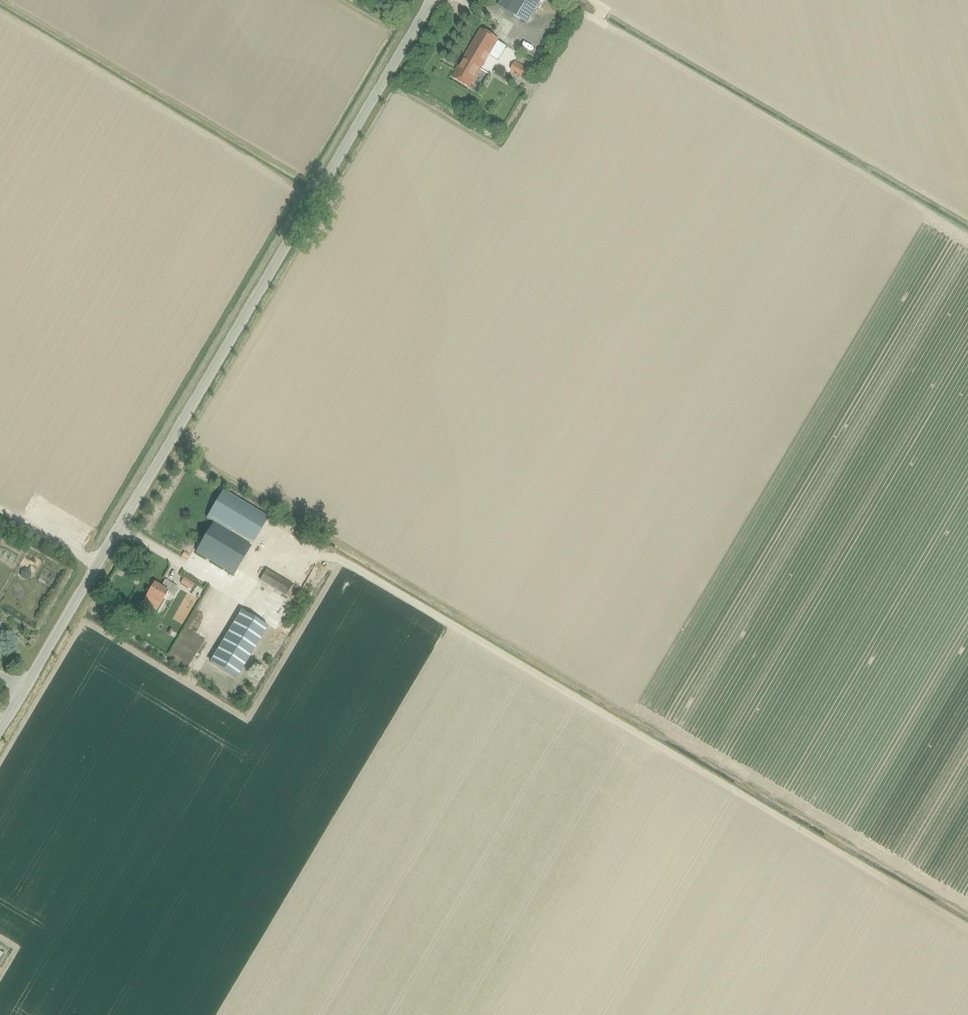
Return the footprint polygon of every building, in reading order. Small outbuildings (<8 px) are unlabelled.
[(497,6),(527,24),(542,0),(501,0),(497,6)] [(489,21),(500,21),(500,11),(489,11),(489,21)] [(469,88),(498,40),(481,29),(452,77),(469,88)] [(530,70),(515,62),(511,69),(525,78),(530,70)] [(223,491),(208,515),(252,543),(268,518),(223,491)] [(251,547),(213,524),(196,552),(233,575),(251,547)] [(266,569),(259,580),(294,601),(301,591),(266,569)] [(194,584),(183,578),(181,583),(191,589),(194,584)] [(146,595),(161,604),(167,593),(173,596),(178,588),(165,580),(161,587),(154,583),(146,595)] [(236,678),(268,627),(241,611),(210,662),(236,678)]
